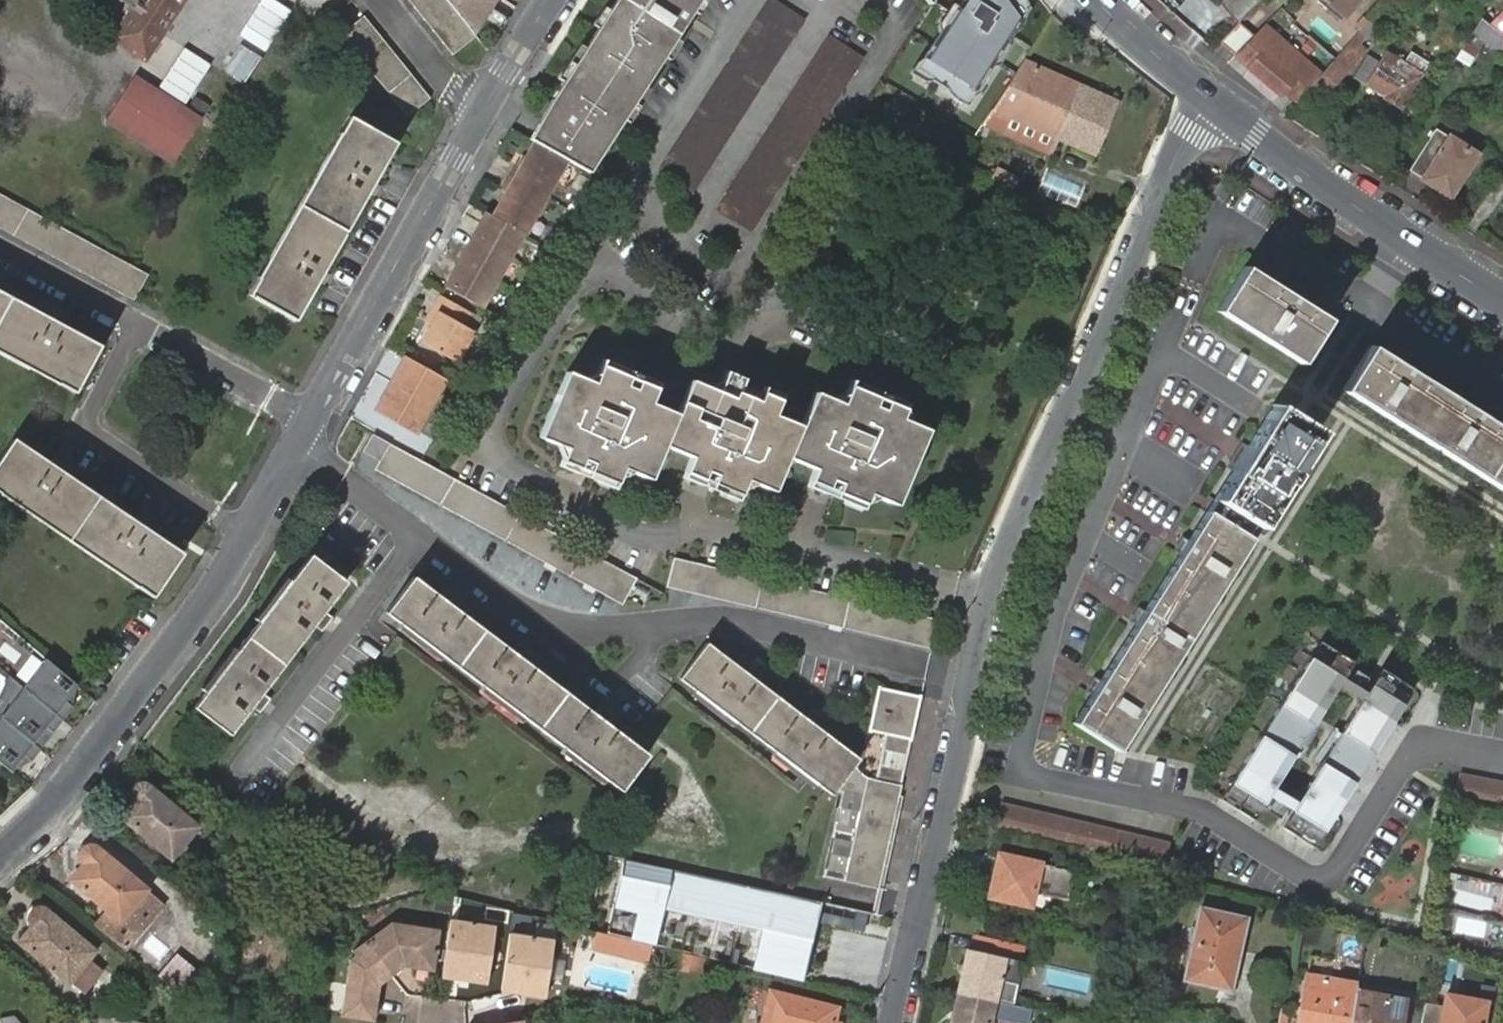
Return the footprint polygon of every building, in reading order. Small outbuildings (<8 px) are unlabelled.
[(144,58),(183,0),(137,0),(112,37),(144,58)] [(452,54),(475,36),(473,34),(446,0),(410,0),(452,54)] [(473,34),(496,0),(446,0),(473,34)] [(568,159),(587,170),(591,172),(605,150),(625,118),(646,85),(665,55),(676,37),(694,9),(699,0),(616,0),(610,9),(599,28),(586,48),(565,81),(553,99),(531,138),(537,142),(568,159)] [(658,171),(770,0),(768,0),(657,170),(658,171)] [(658,171),(691,192),(805,20),(774,0),(770,0),(658,171)] [(694,9),(700,13),(708,0),(699,0),(694,9)] [(1004,0),(961,0),(921,62),(975,94),(1021,22),(1004,0)] [(1218,3),(1236,21),(1258,0),(1222,0),(1218,3)] [(1342,14),(1356,0),(1327,0),(1342,14)] [(593,24),(599,28),(610,9),(605,6),(593,24)] [(1502,10),(1488,25),(1499,34),(1502,29),(1502,10)] [(341,34),(407,116),(430,98),(364,16),(341,34)] [(1472,30),(1502,57),(1502,55),(1502,38),(1499,34),(1488,25),(1480,19),(1472,30)] [(1251,35),(1236,21),(1216,41),(1232,53),(1251,35)] [(1285,41),(1263,22),(1251,35),(1232,53),(1246,66),(1261,52),(1273,62),(1287,46),(1283,43),(1285,41)] [(682,40),(676,37),(665,55),(671,59),(682,40)] [(1363,48),(1352,38),(1345,46),(1333,59),(1321,72),(1305,89),(1317,99),(1363,48)] [(828,40),(715,209),(750,231),(863,58),(828,40)] [(1304,57),(1285,41),(1283,43),(1287,46),(1273,62),(1261,52),(1246,66),(1278,93),(1282,89),(1292,78),(1284,72),(1297,56),(1302,59),(1304,57)] [(1464,43),(1454,59),(1466,67),(1477,50),(1464,43)] [(559,77),(565,81),(586,48),(580,44),(559,77)] [(1354,77),(1365,84),(1400,107),(1422,73),(1409,65),(1387,51),(1376,44),(1354,77)] [(1415,54),(1409,65),(1422,73),(1428,63),(1415,54)] [(1292,78),(1282,89),(1295,100),(1305,89),(1321,72),(1304,57),(1302,59),(1297,56),(1284,72),(1292,78)] [(1094,97),(1022,65),(995,108),(992,112),(984,123),(1048,151),(1055,135),(1095,153),(1117,103),(1096,93),(1094,97)] [(199,118),(137,79),(111,119),(173,159),(199,118)] [(646,85),(625,118),(631,122),(651,89),(646,85)] [(249,294),(295,320),(328,261),(360,205),(396,142),(349,116),(249,294)] [(1474,152),(1435,127),(1407,170),(1448,196),(1474,152)] [(517,164),(510,176),(546,197),(568,159),(537,142),(524,166),(517,164)] [(510,176),(503,190),(509,193),(495,217),(524,234),(525,234),(546,197),(510,176)] [(133,299),(148,274),(131,265),(0,193),(0,228),(133,299)] [(447,288),(482,308),(496,282),(510,259),(524,234),(495,217),(489,213),(475,238),(462,261),(447,288)] [(1243,267),(1216,311),(1299,363),(1326,319),(1297,301),(1285,294),(1243,267)] [(54,381),(75,392),(99,345),(16,300),(0,291),(0,352),(54,381)] [(440,313),(433,326),(422,343),(458,363),(475,333),(463,326),(470,312),(442,297),(434,311),(440,313)] [(427,323),(433,326),(440,313),(434,311),(427,323)] [(1342,390),(1502,491),(1502,431),(1481,417),(1469,409),(1411,373),(1399,366),(1369,346),(1342,390)] [(433,406),(447,380),(407,357),(393,384),(379,409),(418,431),(433,406)] [(567,371),(539,436),(567,448),(562,461),(578,467),(582,459),(602,467),(598,476),(616,483),(618,479),(623,467),(632,471),(649,479),(664,445),(691,456),(685,470),(702,478),(706,470),(725,478),(722,486),(740,493),(741,488),(745,480),(755,483),(773,490),(786,458),(813,470),(809,479),(827,487),(830,478),(850,487),(846,495),(863,503),(867,494),(877,497),(895,504),(927,430),(909,422),(901,418),(904,408),(887,401),(883,409),(874,405),(864,401),(868,392),(850,384),(846,394),(841,403),(833,399),(815,392),(801,424),(774,413),(779,400),(761,393),(758,401),(748,397),(738,393),(741,384),(724,377),(722,382),(717,394),(705,388),(691,383),(676,414),(649,402),(655,389),(638,381),(634,389),(626,386),(615,381),(618,373),(601,365),(598,373),(594,383),(567,371)] [(1091,693),(1072,722),(1115,749),(1248,538),(1256,526),(1266,510),(1271,503),(1315,432),(1273,405),(1272,406),(1260,426),(1248,445),(1236,463),(1213,500),(1206,511),(1188,540),(1180,552),(1143,611),(1135,623),(1099,680),(1091,693)] [(390,443),(373,434),(363,451),(380,461),(374,468),(622,603),(636,578),(422,461),(390,443)] [(178,550),(100,497),(48,462),(13,438),(0,458),(0,493),(148,593),(153,596),(182,553),(178,550)] [(193,707),(229,734),(346,581),(310,554),(305,561),(290,580),(259,621),(238,647),(204,692),(193,707)] [(674,557),(666,587),(931,648),(937,618),(674,557)] [(412,576),(384,613),(394,620),(400,624),(441,655),(481,686),(491,693),(523,717),(564,748),(604,778),(620,790),(647,754),(412,576)] [(823,875),(841,880),(879,888),(883,864),(888,842),(893,819),(900,784),(867,776),(864,774),(854,764),(859,758),(844,746),(803,716),(763,685),(722,654),(706,642),(679,678),(809,777),(830,793),(832,795),(836,788),(841,792),(825,867),(823,875)] [(48,659),(26,688),(64,720),(74,709),(66,702),(79,687),(48,659)] [(1341,680),(1309,659),(1230,786),(1262,806),(1341,680)] [(879,686),(869,730),(911,739),(921,695),(879,686)] [(1370,687),(1290,813),(1323,834),(1404,708),(1370,687)] [(26,688),(3,717),(34,743),(46,728),(54,734),(64,720),(26,688)] [(0,721),(0,763),(12,772),(25,757),(32,762),(42,750),(34,743),(3,717),(0,721)] [(1453,800),(1502,810),(1502,782),(1459,773),(1453,800)] [(135,801),(124,817),(173,857),(199,826),(149,785),(144,783),(138,784),(134,787),(132,792),(132,796),(133,800),(135,801)] [(1001,803),(994,829),(1007,832),(1014,807),(1001,803)] [(1007,832),(1020,835),(1026,809),(1014,807),(1007,832)] [(1020,835),(1033,839),(1040,813),(1026,809),(1020,835)] [(1033,839),(1046,842),(1053,816),(1040,813),(1033,839)] [(1046,842),(1059,845),(1066,819),(1053,816),(1046,842)] [(1059,845),(1072,848),(1078,822),(1066,819),(1059,845)] [(1072,848),(1085,852),(1091,825),(1078,822),(1072,848)] [(1085,852),(1098,854),(1104,829),(1091,825),(1085,852)] [(1098,854),(1099,855),(1111,858),(1117,832),(1104,829),(1098,854)] [(1112,858),(1124,861),(1130,835),(1117,832),(1111,858),(1112,858)] [(1124,861),(1137,864),(1143,839),(1130,835),(1124,861)] [(1143,839),(1137,864),(1150,868),(1156,841),(1143,839)] [(1150,868),(1162,871),(1169,845),(1156,841),(1150,868)] [(99,927),(124,949),(162,903),(96,847),(93,846),(89,846),(84,848),(81,854),(81,859),(83,863),(70,879),(110,914),(99,927)] [(692,874),(599,853),(582,926),(680,950),(802,979),(808,954),(839,961),(841,952),(851,954),(861,947),(864,935),(868,935),(873,915),(692,874)] [(1039,862),(998,853),(989,895),(1030,905),(1033,891),(1067,899),(1073,870),(1039,862)] [(31,924),(18,939),(67,980),(93,948),(43,907),(35,908),(33,909),(31,912),(29,920),(31,924)] [(1200,907),(1184,977),(1220,985),(1225,986),(1229,987),(1228,992),(1233,993),(1242,955),(1237,954),(1246,917),(1200,907)] [(495,925),(451,918),(442,975),(486,982),(495,925)] [(412,965),(419,925),(392,921),(367,939),(391,974),(404,964),(412,965)] [(439,928),(419,925),(412,965),(433,968),(439,928)] [(554,939),(510,933),(501,989),(545,996),(554,939)] [(641,958),(644,943),(612,935),(609,950),(641,958)] [(958,991),(994,1000),(998,980),(1018,985),(1024,963),(1004,958),(1008,942),(978,935),(975,950),(968,949),(958,991)] [(391,974),(367,939),(353,950),(356,953),(351,958),(346,983),(342,1010),(341,1014),(373,1019),(379,984),(391,974)] [(1356,985),(1338,982),(1307,976),(1298,1022),(1349,1022),(1355,990),(1356,985)] [(1349,1022),(1400,1022),(1404,998),(1372,993),(1355,990),(1349,1022)] [(762,1022),(834,1022),(832,1022),(836,1007),(769,991),(762,1022)] [(994,1000),(958,991),(951,1022),(989,1022),(994,1000)] [(1445,996),(1442,1010),(1423,1006),(1420,1022),(1481,1022),(1485,1004),(1445,996)]
